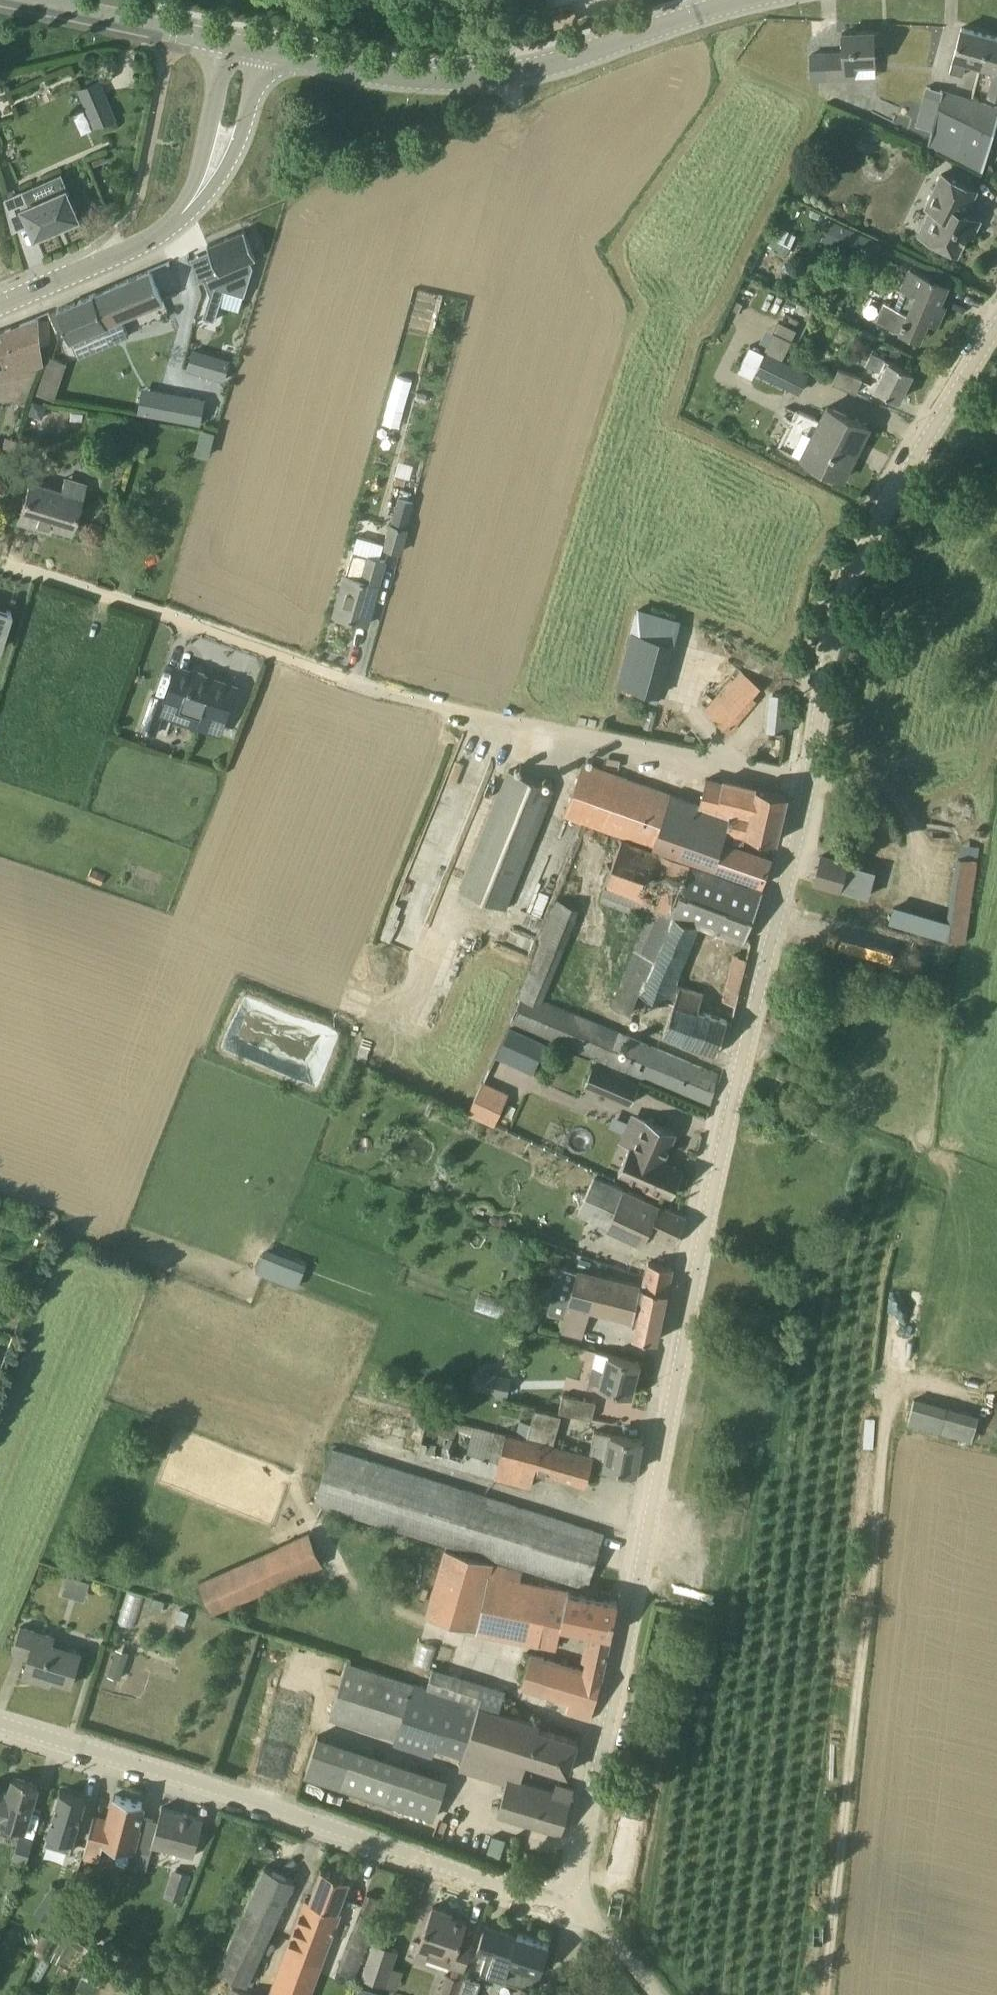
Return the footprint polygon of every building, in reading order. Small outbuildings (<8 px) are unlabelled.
[(981,66),(989,35),(962,27),(950,70),(961,74),(965,62),(981,66)] [(876,77),(875,43),(880,43),(880,31),(842,32),(843,51),(824,52),(825,79),(876,77)] [(989,35),(981,66),(993,70),(987,93),(996,96),(996,37),(989,35)] [(95,129),(118,120),(101,81),(79,91),(95,129)] [(967,119),(973,99),(942,91),(941,96),(924,91),(915,123),(932,128),(927,145),(955,159),(961,137),(960,137),(966,119),(967,119)] [(982,102),(973,99),(967,119),(966,119),(960,137),(961,137),(955,159),(983,172),(996,122),(996,106),(982,102)] [(864,140),(876,145),(881,133),(880,132),(869,127),(864,139),(864,140)] [(973,189),(955,180),(938,172),(923,204),(929,207),(916,233),(958,253),(967,233),(973,236),(980,220),(962,211),(973,189)] [(40,246),(84,227),(63,178),(26,195),(23,190),(5,198),(14,229),(29,222),(40,246)] [(871,262),(881,242),(831,219),(821,239),(871,262)] [(776,226),(768,246),(788,255),(796,234),(776,226)] [(208,245),(219,272),(204,278),(205,279),(210,293),(203,316),(215,320),(224,289),(245,295),(253,266),(251,260),(255,258),(256,258),(245,230),(208,245)] [(947,284),(912,269),(910,268),(895,305),(880,299),(872,319),(920,339),(928,320),(937,324),(945,305),(939,302),(947,284)] [(124,317),(164,301),(150,269),(58,309),(77,354),(130,331),(124,317)] [(830,298),(829,298),(826,310),(827,311),(837,313),(840,301),(830,298)] [(734,300),(730,308),(738,312),(742,303),(734,300)] [(46,364),(42,343),(48,342),(44,319),(39,320),(38,317),(0,332),(0,382),(35,374),(34,367),(46,364)] [(745,365),(800,393),(811,372),(767,351),(766,353),(754,347),(745,365)] [(187,368),(225,379),(231,359),(193,348),(187,368)] [(913,372),(895,363),(871,351),(865,363),(881,371),(873,386),(900,399),(913,372)] [(68,362),(50,357),(38,391),(56,397),(68,362)] [(857,391),(863,378),(840,367),(834,380),(857,391)] [(205,398),(144,387),(140,413),(200,424),(205,398)] [(29,414),(43,418),(47,404),(33,400),(29,414)] [(868,426),(851,417),(825,405),(819,419),(800,410),(781,444),(801,455),(800,457),(843,478),(868,426)] [(3,446),(15,450),(17,440),(6,436),(3,446)] [(76,512),(85,481),(65,475),(61,488),(31,479),(18,520),(39,527),(40,522),(70,531),(76,512)] [(391,523),(383,548),(402,553),(409,529),(407,528),(415,501),(412,501),(413,498),(401,494),(393,524),(391,523)] [(373,605),(385,559),(353,551),(335,615),(367,624),(373,605)] [(654,696),(675,617),(633,606),(612,684),(654,696)] [(220,733),(230,705),(236,687),(216,680),(215,682),(177,669),(167,698),(152,693),(140,729),(157,734),(164,714),(220,733)] [(728,731),(741,716),(756,698),(752,695),(759,686),(740,670),(733,679),(731,677),(703,710),(728,731)] [(765,704),(765,729),(792,730),(793,705),(765,704)] [(724,779),(723,783),(706,778),(700,803),(583,763),(566,812),(654,843),(652,846),(763,885),(772,858),(724,841),(727,829),(777,841),(788,794),(724,779)] [(557,788),(554,787),(509,769),(461,889),(508,908),(557,788)] [(661,1035),(698,1047),(717,1053),(727,1021),(708,1015),(697,1011),(703,993),(677,983),(698,924),(744,941),(762,890),(619,839),(599,902),(646,920),(610,1007),(631,1013),(639,989),(672,1000),(661,1035)] [(963,939),(983,845),(960,841),(946,910),(894,899),(889,923),(963,939)] [(821,857),(815,881),(841,888),(848,864),(821,857)] [(838,926),(833,954),(917,968),(922,941),(838,926)] [(733,954),(726,987),(739,989),(746,957),(733,954)] [(510,1021),(659,1084),(710,1105),(718,1073),(522,990),(510,1021)] [(497,1054),(532,1070),(546,1041),(510,1025),(497,1054)] [(631,1104),(639,1081),(594,1061),(584,1084),(631,1104)] [(509,1093),(484,1081),(483,1082),(469,1112),(494,1125),(508,1093),(509,1093)] [(432,1112),(437,1102),(431,1099),(426,1109),(432,1112)] [(631,1142),(618,1171),(672,1195),(684,1170),(663,1160),(676,1131),(647,1118),(635,1144),(631,1142)] [(596,1175),(593,1183),(579,1213),(609,1226),(607,1230),(644,1247),(651,1232),(676,1243),(687,1218),(669,1210),(596,1175)] [(255,1268),(281,1280),(290,1260),(264,1249),(255,1268)] [(672,1266),(653,1262),(645,1261),(641,1282),(640,1282),(640,1284),(634,1315),(638,1316),(633,1335),(657,1340),(672,1266)] [(597,1307),(604,1274),(577,1269),(574,1286),(570,1286),(560,1331),(584,1336),(590,1306),(597,1307)] [(640,1284),(640,1282),(604,1274),(597,1307),(634,1315),(640,1284)] [(639,1362),(620,1356),(607,1353),(603,1368),(592,1365),(588,1380),(600,1383),(600,1384),(631,1393),(639,1362)] [(507,1393),(511,1378),(479,1371),(475,1387),(507,1393)] [(596,1400),(562,1393),(559,1410),(592,1417),(596,1400)] [(980,1413),(915,1396),(908,1422),(973,1439),(980,1413)] [(561,1415),(535,1407),(527,1437),(554,1444),(561,1415)] [(527,1437),(511,1433),(511,1435),(430,1413),(419,1454),(496,1476),(495,1478),(531,1487),(537,1469),(565,1478),(584,1484),(584,1485),(586,1486),(594,1456),(554,1445),(554,1444),(527,1437)] [(642,1439),(622,1436),(607,1432),(600,1463),(636,1471),(642,1439)] [(604,1532),(584,1527),(332,1449),(316,1503),(568,1581),(587,1587),(604,1532)] [(311,1531),(199,1580),(214,1613),(228,1607),(230,1612),(251,1603),(249,1598),(257,1595),(259,1599),(271,1594),(269,1589),(325,1565),(311,1531)] [(619,1601),(570,1592),(570,1591),(521,1581),(524,1570),(493,1561),(493,1562),(446,1549),(426,1615),(477,1630),(476,1631),(538,1643),(538,1645),(556,1648),(561,1625),(593,1632),(591,1641),(587,1640),(583,1658),(588,1659),(585,1667),(534,1652),(523,1687),(570,1701),(567,1713),(591,1719),(612,1637),(619,1601)] [(65,1574),(60,1592),(81,1598),(87,1580),(65,1574)] [(121,1621),(134,1624),(142,1595),(129,1592),(121,1621)] [(71,1685),(81,1651),(55,1642),(57,1635),(22,1624),(13,1652),(28,1657),(23,1676),(40,1682),(42,1676),(71,1685)] [(125,1662),(113,1658),(108,1674),(121,1677),(125,1662)] [(446,1690),(428,1684),(348,1659),(330,1717),(394,1736),(391,1745),(431,1757),(434,1746),(463,1755),(459,1768),(507,1783),(498,1812),(562,1831),(574,1788),(557,1782),(555,1787),(518,1776),(524,1759),(568,1772),(578,1740),(537,1727),(539,1721),(500,1709),(500,1710),(445,1692),(446,1690)] [(500,1710),(500,1709),(506,1689),(433,1667),(428,1684),(446,1690),(445,1692),(500,1710)] [(453,1780),(324,1737),(307,1780),(433,1821),(453,1780)] [(649,1763),(642,1762),(640,1770),(646,1772),(649,1763)] [(33,1803),(39,1784),(14,1777),(10,1791),(4,1789),(4,1787),(0,1786),(0,1820),(1,1820),(1,1822),(25,1829),(33,1803)] [(71,1851),(86,1798),(61,1791),(49,1832),(59,1835),(56,1847),(71,1851)] [(142,1802),(115,1795),(107,1823),(93,1819),(94,1816),(95,1816),(95,1815),(94,1815),(83,1854),(99,1859),(103,1842),(133,1850),(133,1852),(134,1853),(135,1848),(137,1839),(141,1826),(136,1825),(142,1802)] [(141,1816),(144,1802),(142,1802),(136,1825),(141,1826),(137,1839),(135,1848),(152,1852),(154,1846),(193,1856),(203,1818),(162,1807),(159,1820),(141,1816)] [(27,1862),(34,1837),(21,1833),(13,1858),(27,1862)] [(60,1879),(72,1883),(80,1858),(68,1854),(60,1879)] [(246,1985),(295,1879),(266,1866),(217,1971),(246,1985)] [(315,1887),(311,1899),(304,1897),(268,1994),(307,1994),(350,1878),(322,1868),(315,1887)] [(174,1869),(165,1895),(183,1901),(192,1875),(174,1869)] [(359,1911),(378,1918),(384,1899),(366,1892),(359,1911)] [(452,1912),(446,1910),(433,1905),(417,1952),(464,1968),(472,1944),(461,1940),(467,1921),(451,1916),(452,1912)] [(52,1927),(83,1949),(94,1934),(63,1912),(52,1927)] [(534,1987),(548,1944),(486,1923),(471,1966),(534,1987)] [(33,1951),(62,1963),(70,1944),(42,1932),(33,1951)] [(361,1976),(386,1985),(393,1966),(399,1948),(374,1940),(361,1976)] [(346,1945),(341,1957),(360,1964),(363,1952),(346,1945)] [(446,1973),(438,1994),(458,1994),(464,1978),(446,1973)] [(458,1994),(475,1994),(479,1984),(464,1978),(458,1994)] [(231,1986),(228,1994),(255,1994),(231,1986)]
